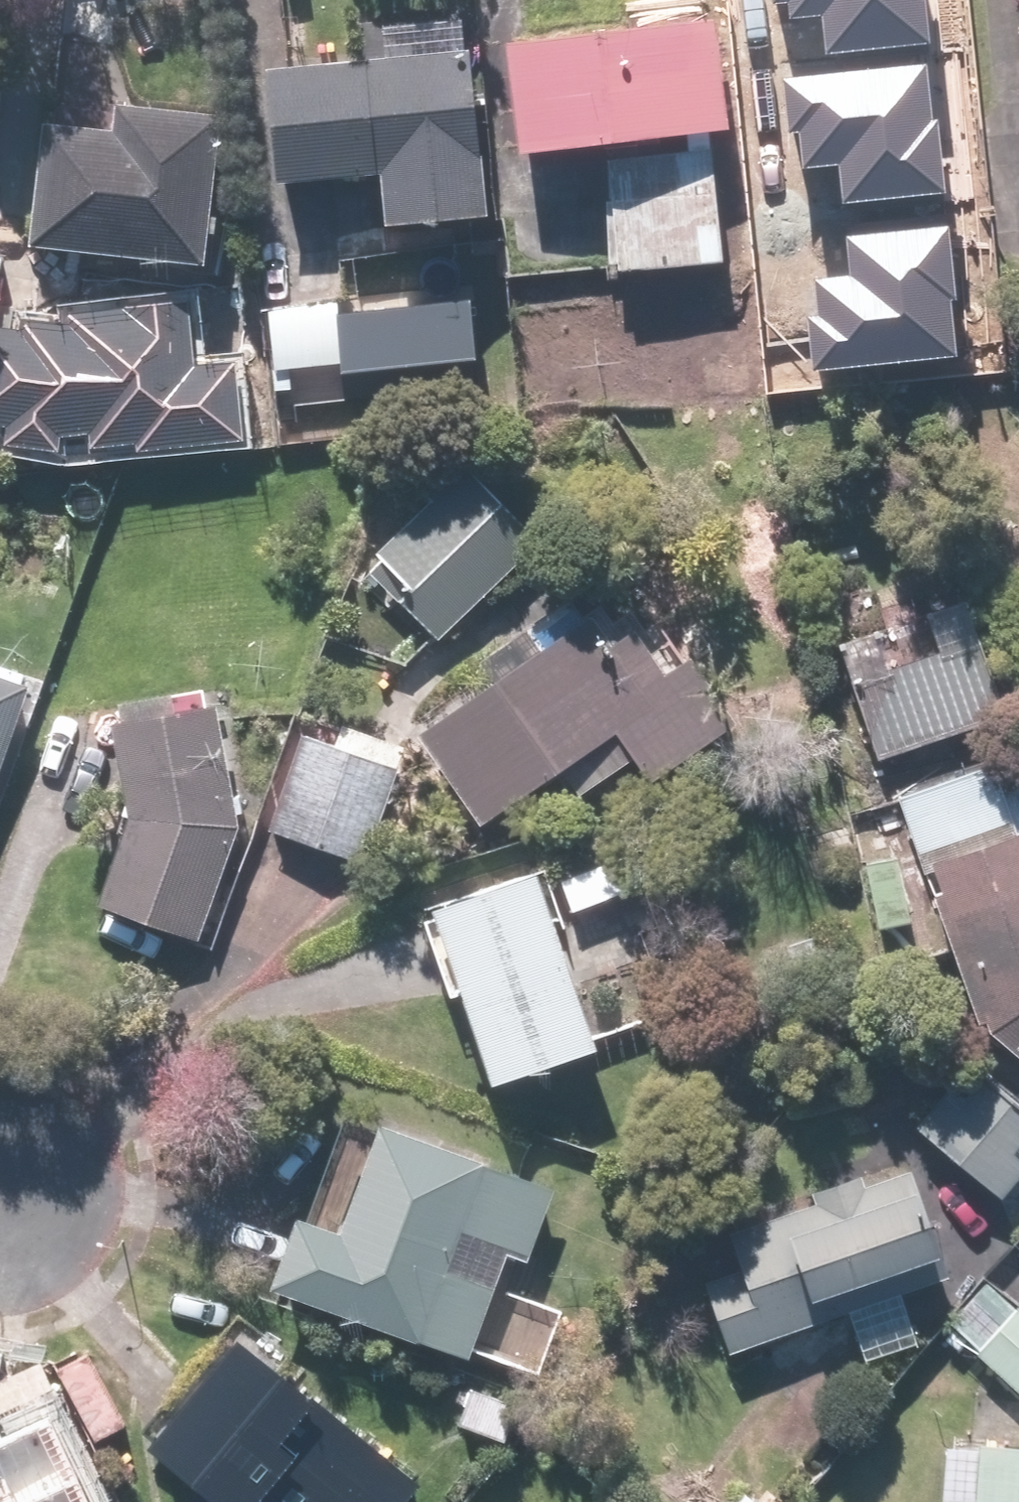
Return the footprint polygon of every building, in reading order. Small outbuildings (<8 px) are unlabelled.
[(822,60),(937,49),(932,0),(772,0),(772,2),(787,0),(789,23),(817,20),(822,60)] [(627,5),(629,21),(523,33),(535,144),(744,120),(732,10),(660,18),(658,1),(627,5)] [(283,64),(293,175),(402,166),(406,215),(503,207),(486,7),(393,14),(396,55),(283,64)] [(833,165),(838,205),(943,191),(927,72),(795,89),(806,168),(833,165)] [(238,112),(130,101),(127,127),(60,119),(47,238),(223,257),(238,112)] [(722,145),(617,154),(626,266),(732,256),(722,145)] [(805,317),(810,373),(956,360),(945,235),(852,243),(855,278),(815,282),(818,316),(805,317)] [(471,289),(338,305),(345,361),(478,345),(471,289)] [(2,417),(0,428),(0,447),(62,456),(61,441),(87,439),(89,462),(246,448),(238,357),(189,361),(184,304),(29,317),(25,341),(0,337),(0,417),(2,417)] [(555,533),(479,453),(437,493),(444,500),(378,562),(446,634),(555,533)] [(548,617),(559,634),(428,716),(494,817),(569,768),(586,793),(651,750),(669,778),(755,721),(704,644),(682,659),(654,617),(639,627),(619,597),(603,606),(593,589),(548,617)] [(1017,709),(994,626),(901,651),(924,735),(1017,709)] [(52,677),(0,657),(0,814),(52,677)] [(217,680),(137,692),(140,707),(133,708),(149,809),(114,895),(211,933),(254,824),(237,692),(219,695),(217,680)] [(351,740),(316,727),(278,827),(371,862),(416,742),(359,721),(351,740)] [(910,790),(930,864),(954,858),(994,1011),(1018,1033),(1018,756),(910,790)] [(916,850),(876,855),(884,921),(924,916),(916,850)] [(632,852),(572,877),(585,907),(645,881),(632,852)] [(515,1069),(620,1034),(562,861),(458,895),(515,1069)] [(923,1121),(1008,1193),(1018,1180),(1018,1083),(982,1051),(923,1121)] [(288,1276),(480,1350),(521,1245),(541,1253),(570,1177),(398,1111),(355,1225),(313,1209),(288,1276)] [(749,1346),(852,1308),(873,1362),(923,1343),(903,1288),(959,1267),(950,1244),(964,1238),(942,1178),(927,1184),(920,1164),(874,1182),(869,1169),(826,1185),(830,1195),(709,1240),(749,1346)] [(995,1281),(956,1324),(1018,1381),(1018,1303),(995,1281)] [(265,1333),(171,1436),(237,1496),(231,1501),(404,1501),(425,1478),(265,1333)] [(527,1398),(476,1381),(465,1415),(515,1432),(527,1398)] [(952,1439),(952,1495),(984,1495),(984,1501),(1018,1501),(1018,1440),(952,1439)] [(113,1473),(46,1501),(125,1501),(113,1473)]
